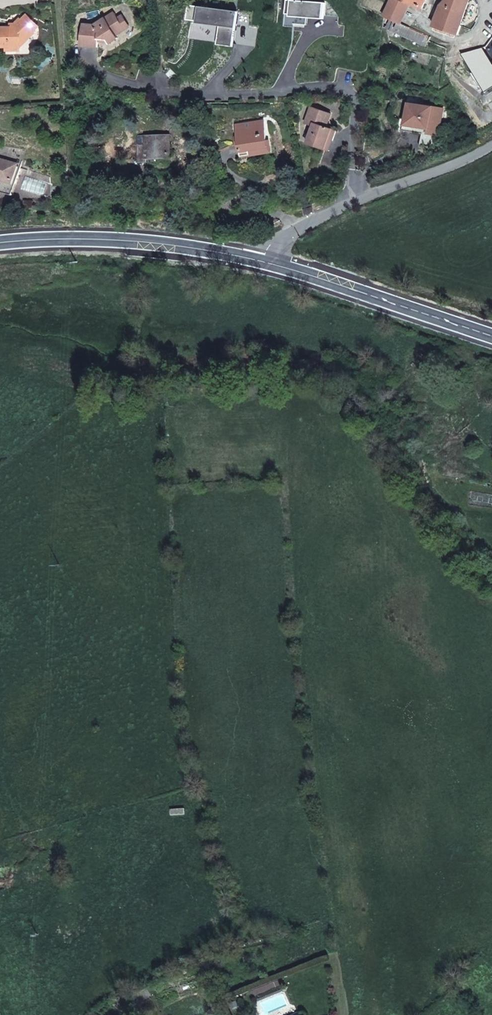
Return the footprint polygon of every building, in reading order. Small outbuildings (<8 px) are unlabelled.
[(410,4),(403,0),(390,0),(387,8),(384,16),(402,24),(410,4)] [(410,4),(423,10),(427,0),(403,0),(410,4)] [(470,0),(445,0),(440,6),(433,26),(458,35),(470,0)] [(114,14),(94,27),(83,26),(81,47),(97,49),(98,42),(107,43),(110,47),(119,40),(117,37),(115,33),(123,28),(119,21),(114,14)] [(131,28),(124,17),(119,21),(123,28),(115,33),(117,37),(131,28)] [(9,43),(13,43),(13,47),(23,47),(23,36),(31,38),(36,33),(21,18),(12,27),(0,27),(0,43),(9,43)] [(265,38),(275,27),(268,20),(257,31),(265,38)] [(23,36),(23,47),(31,38),(23,36)] [(435,104),(409,101),(406,123),(431,127),(430,133),(443,134),(446,107),(435,104)] [(314,127),(308,145),(326,151),(329,140),(333,141),(337,130),(328,127),(332,113),(312,106),(306,124),(314,127)] [(243,157),(271,153),(265,119),(237,124),(243,157)] [(171,157),(170,134),(138,135),(139,161),(148,161),(148,158),(171,157)] [(13,183),(19,163),(0,158),(0,179),(13,183)] [(10,193),(13,183),(0,179),(0,191),(10,193)] [(306,208),(304,209),(305,214),(314,211),(313,205),(306,208)]
